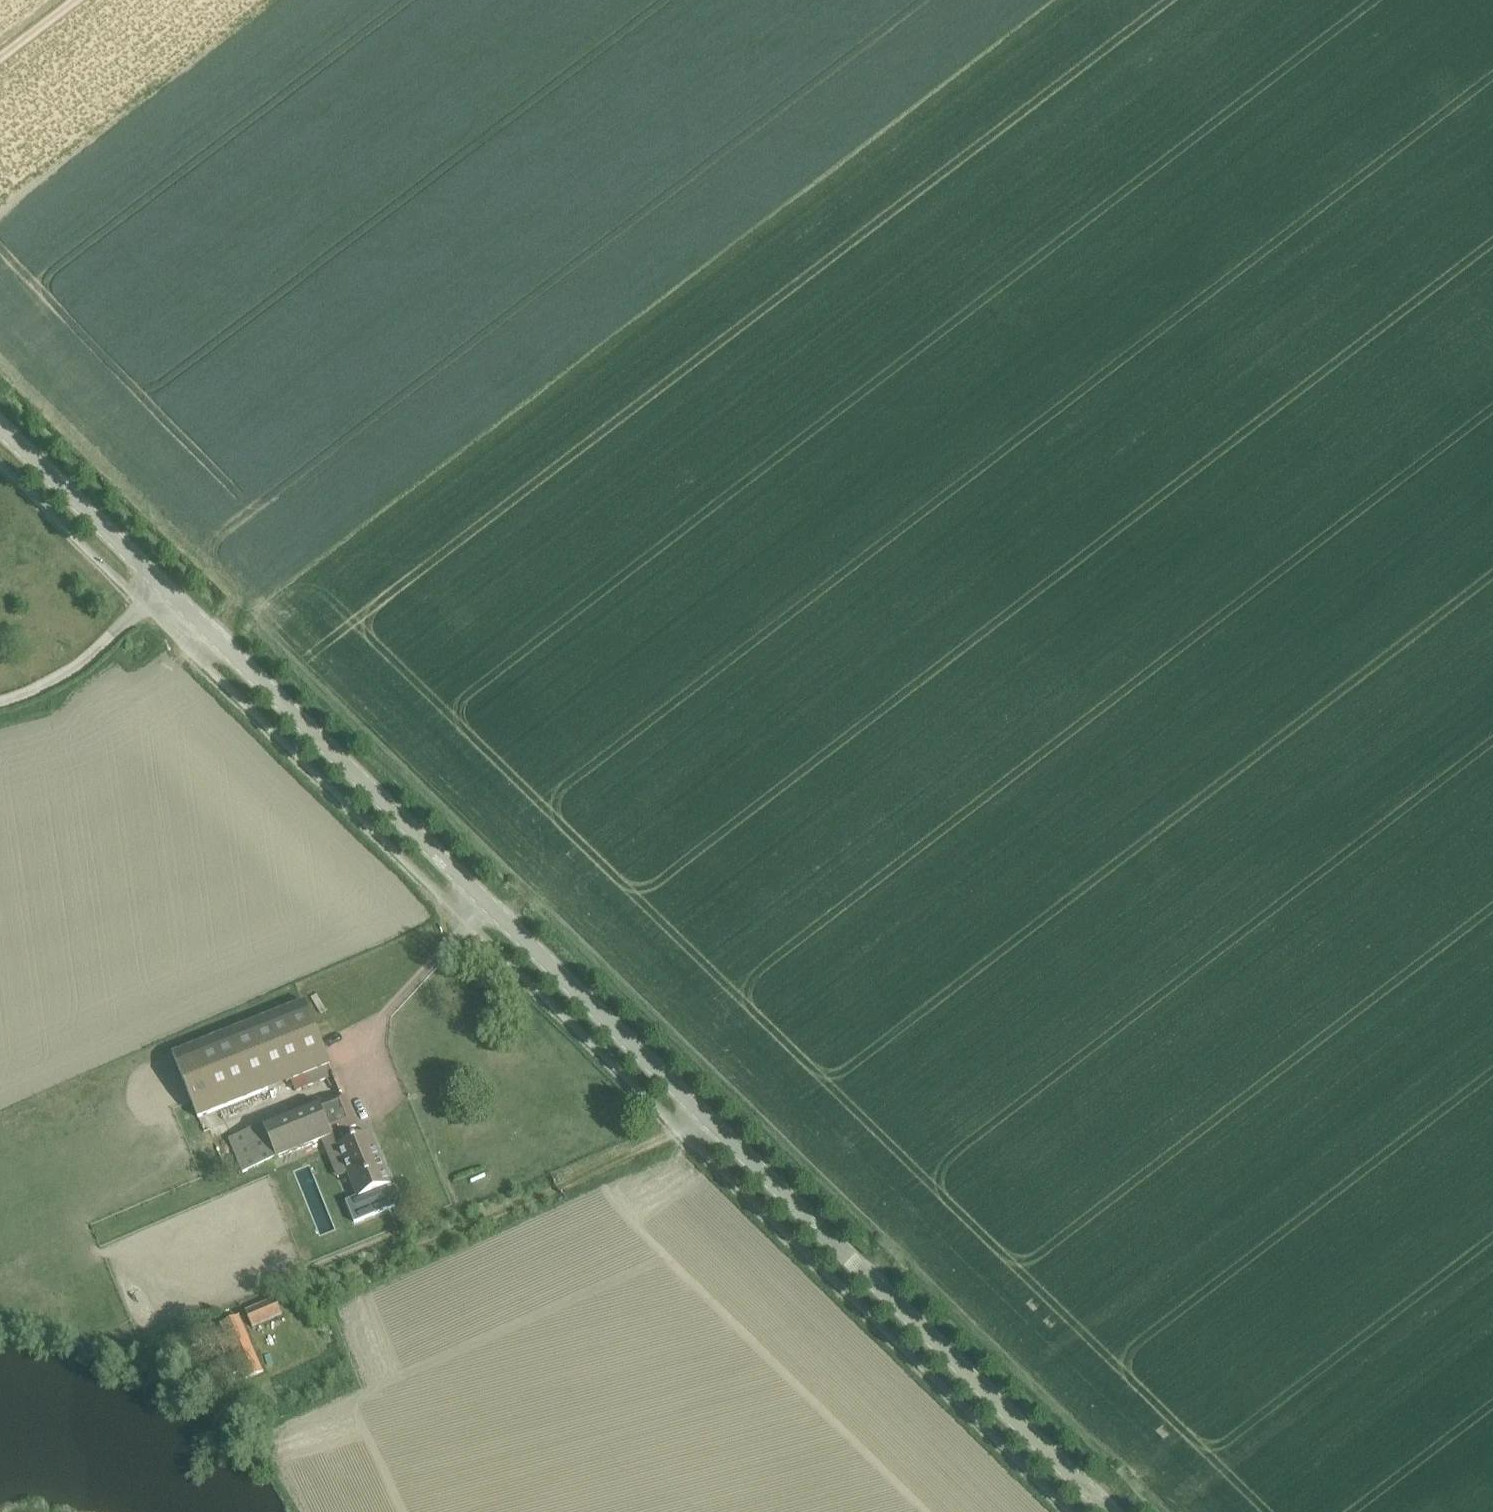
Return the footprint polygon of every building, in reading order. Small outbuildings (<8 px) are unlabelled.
[(304,1002),(172,1055),(197,1118),(330,1066),(304,1002)] [(318,1103),(228,1140),(242,1173),(332,1136),(358,1199),(347,1203),(355,1223),(396,1206),(388,1187),(391,1185),(370,1134),(353,1141),(348,1129),(355,1126),(343,1096),(319,1106),(318,1103)] [(252,1327),(281,1314),(275,1300),(245,1312),(252,1327)] [(225,1335),(217,1338),(224,1354),(232,1350),(246,1380),(263,1372),(239,1318),(221,1325),(225,1335)]
